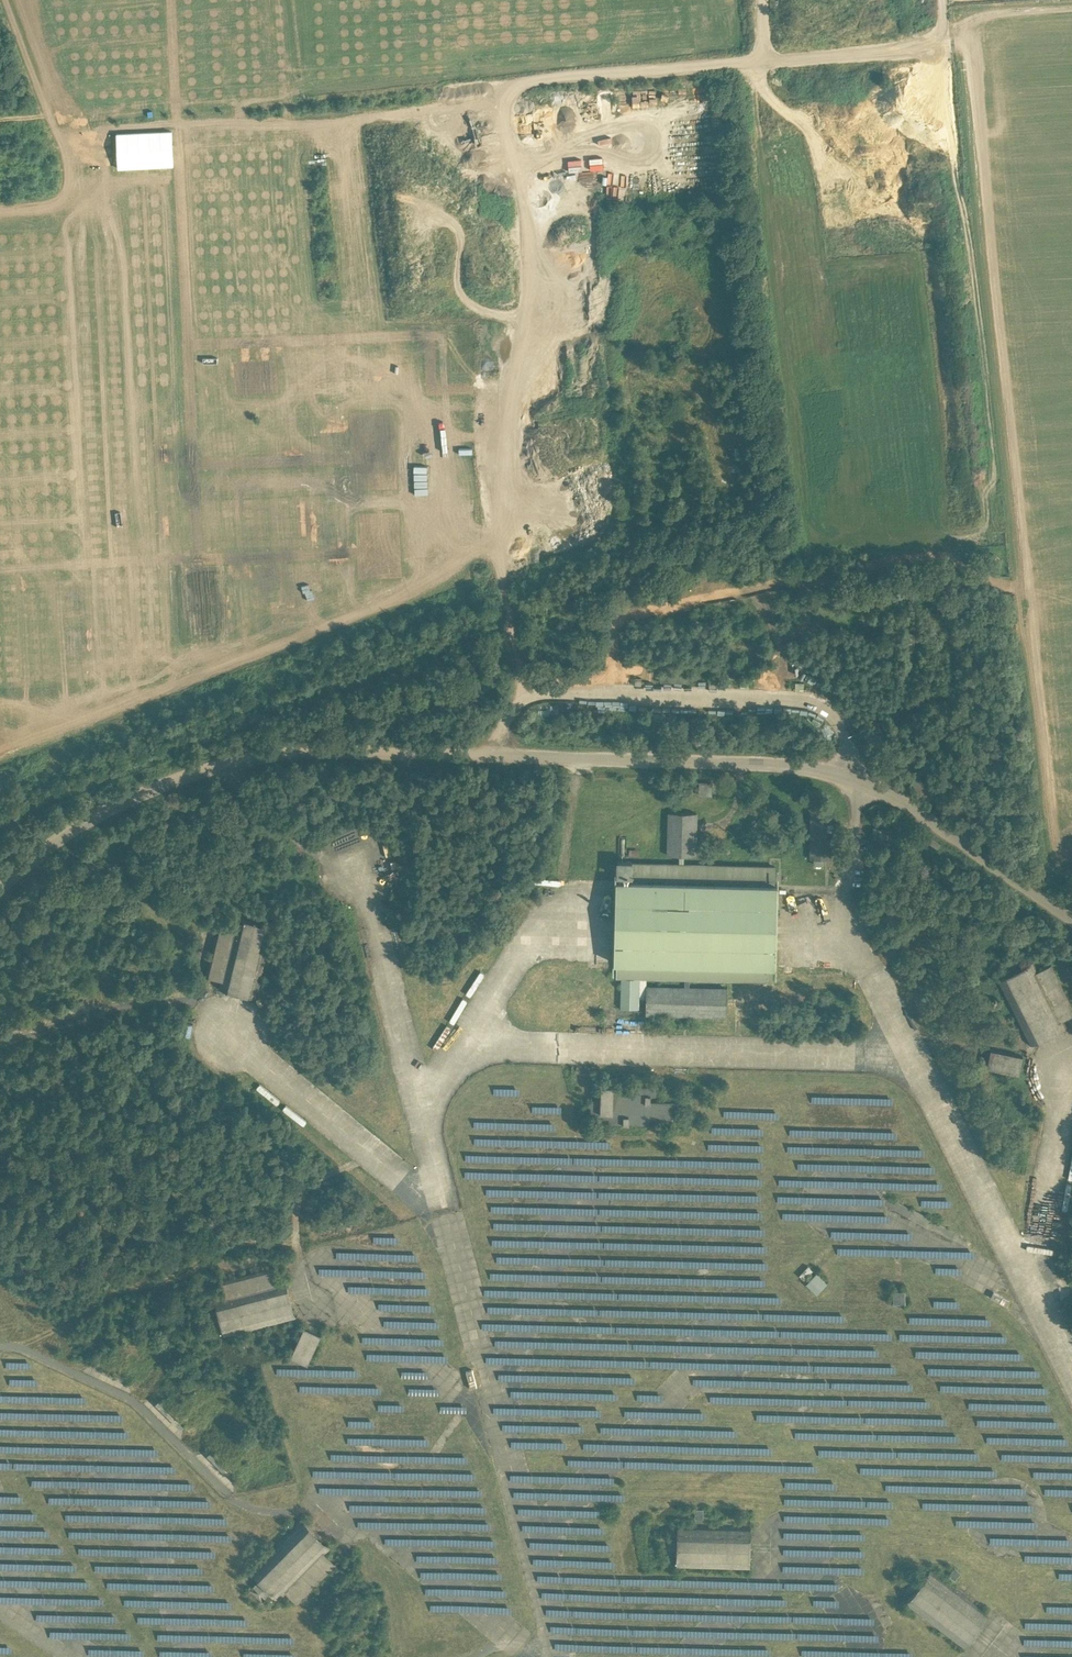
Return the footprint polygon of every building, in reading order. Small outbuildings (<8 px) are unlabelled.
[(691,107),(684,109),(686,115),(705,109),(701,98),(689,102),(691,107)] [(553,111),(539,114),(540,124),(555,122),(553,111)] [(914,630),(903,629),(903,634),(906,635),(906,648),(916,649),(917,643),(914,643),(914,630)] [(712,782),(699,782),(699,794),(711,795),(712,782)] [(697,812),(669,812),(668,854),(680,855),(680,863),(683,864),(684,855),(696,855),(697,812)] [(883,828),(873,827),(872,838),(882,839),(883,828)] [(940,843),(930,836),(927,840),(937,847),(940,843)] [(632,860),(618,860),(618,874),(619,875),(632,875),(632,862),(632,860)] [(680,863),(632,862),(632,875),(619,875),(619,880),(616,880),(614,962),(617,962),(616,976),(622,976),(647,977),(685,978),(689,978),(772,980),(773,966),(775,966),(777,884),(775,884),(775,866),(683,864),(680,863)] [(122,873),(117,876),(121,881),(126,878),(122,873)] [(247,919),(235,916),(232,926),(219,923),(206,976),(219,979),(217,987),(258,997),(276,926),(264,923),(266,914),(249,910),(247,919)] [(284,946),(279,945),(277,952),(286,954),(288,947),(287,947),(287,945),(285,945),(284,946)] [(1034,960),(1023,965),(1019,958),(1004,965),(1007,973),(996,979),(1029,1045),(1067,1026),(1063,1018),(1071,1014),(1071,1005),(1051,963),(1039,969),(1034,960)] [(647,977),(622,976),(621,1007),(639,1008),(639,997),(646,997),(647,986),(647,977)] [(685,987),(647,986),(646,997),(646,1013),(726,1015),(727,988),(689,987),(689,978),(685,978),(685,987)] [(996,997),(994,998),(994,1000),(989,1002),(993,1009),(1001,1005),(997,998),(996,999),(996,997)] [(1023,1055),(990,1048),(987,1067),(1019,1073),(1023,1055)] [(651,1086),(611,1085),(611,1080),(601,1080),(600,1122),(672,1124),(673,1114),(677,1114),(678,1101),(651,1100),(651,1094),(656,1094),(656,1084),(654,1084),(651,1086)] [(808,1265),(799,1274),(804,1279),(813,1270),(808,1265)] [(274,1266),(221,1279),(224,1293),(214,1295),(217,1307),(209,1310),(213,1326),(222,1324),(225,1336),(296,1318),(286,1277),(278,1279),(274,1266)] [(816,1273),(807,1283),(817,1292),(827,1282),(816,1273)] [(905,1291),(894,1291),(894,1303),(905,1303),(905,1291)] [(993,1291),(990,1297),(1006,1305),(1010,1299),(993,1291)] [(321,1334),(304,1326),(291,1356),(308,1364),(321,1334)] [(251,1337),(244,1339),(244,1340),(243,1341),(243,1343),(245,1342),(246,1348),(253,1346),(251,1337)] [(473,1368),(466,1370),(470,1388),(477,1386),(473,1368)] [(703,1509),(696,1509),(696,1510),(694,1510),(694,1512),(696,1512),(696,1518),(703,1518),(703,1509)] [(302,1518),(251,1570),(259,1579),(253,1585),(265,1597),(272,1591),(280,1600),(288,1593),(297,1602),(336,1563),(327,1554),(332,1548),(302,1518)] [(751,1526),(678,1525),(677,1537),(668,1537),(668,1554),(677,1554),(677,1567),(750,1569),(751,1526)] [(263,1547),(256,1540),(251,1546),(252,1546),(251,1548),(252,1549),(254,1548),(258,1552),(263,1547)] [(955,1567),(954,1568),(953,1567),(951,1569),(953,1570),(949,1574),(955,1579),(961,1572),(955,1567)]
